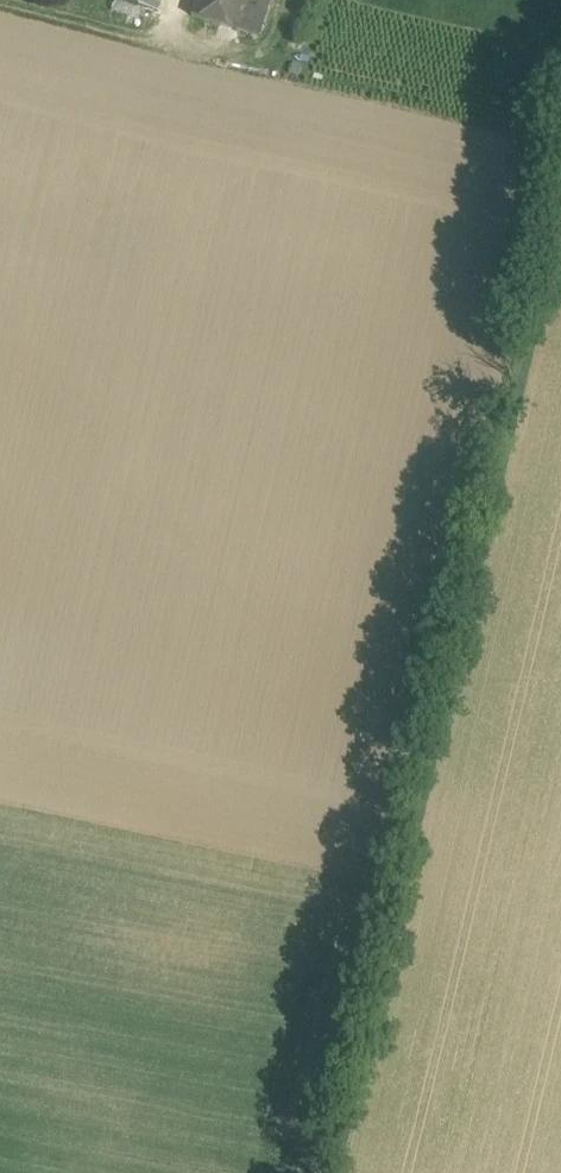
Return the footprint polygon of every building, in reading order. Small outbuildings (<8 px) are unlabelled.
[(159,12),(164,0),(127,0),(159,12)] [(192,15),(239,32),(242,23),(262,30),(272,0),(198,0),(192,15)]
